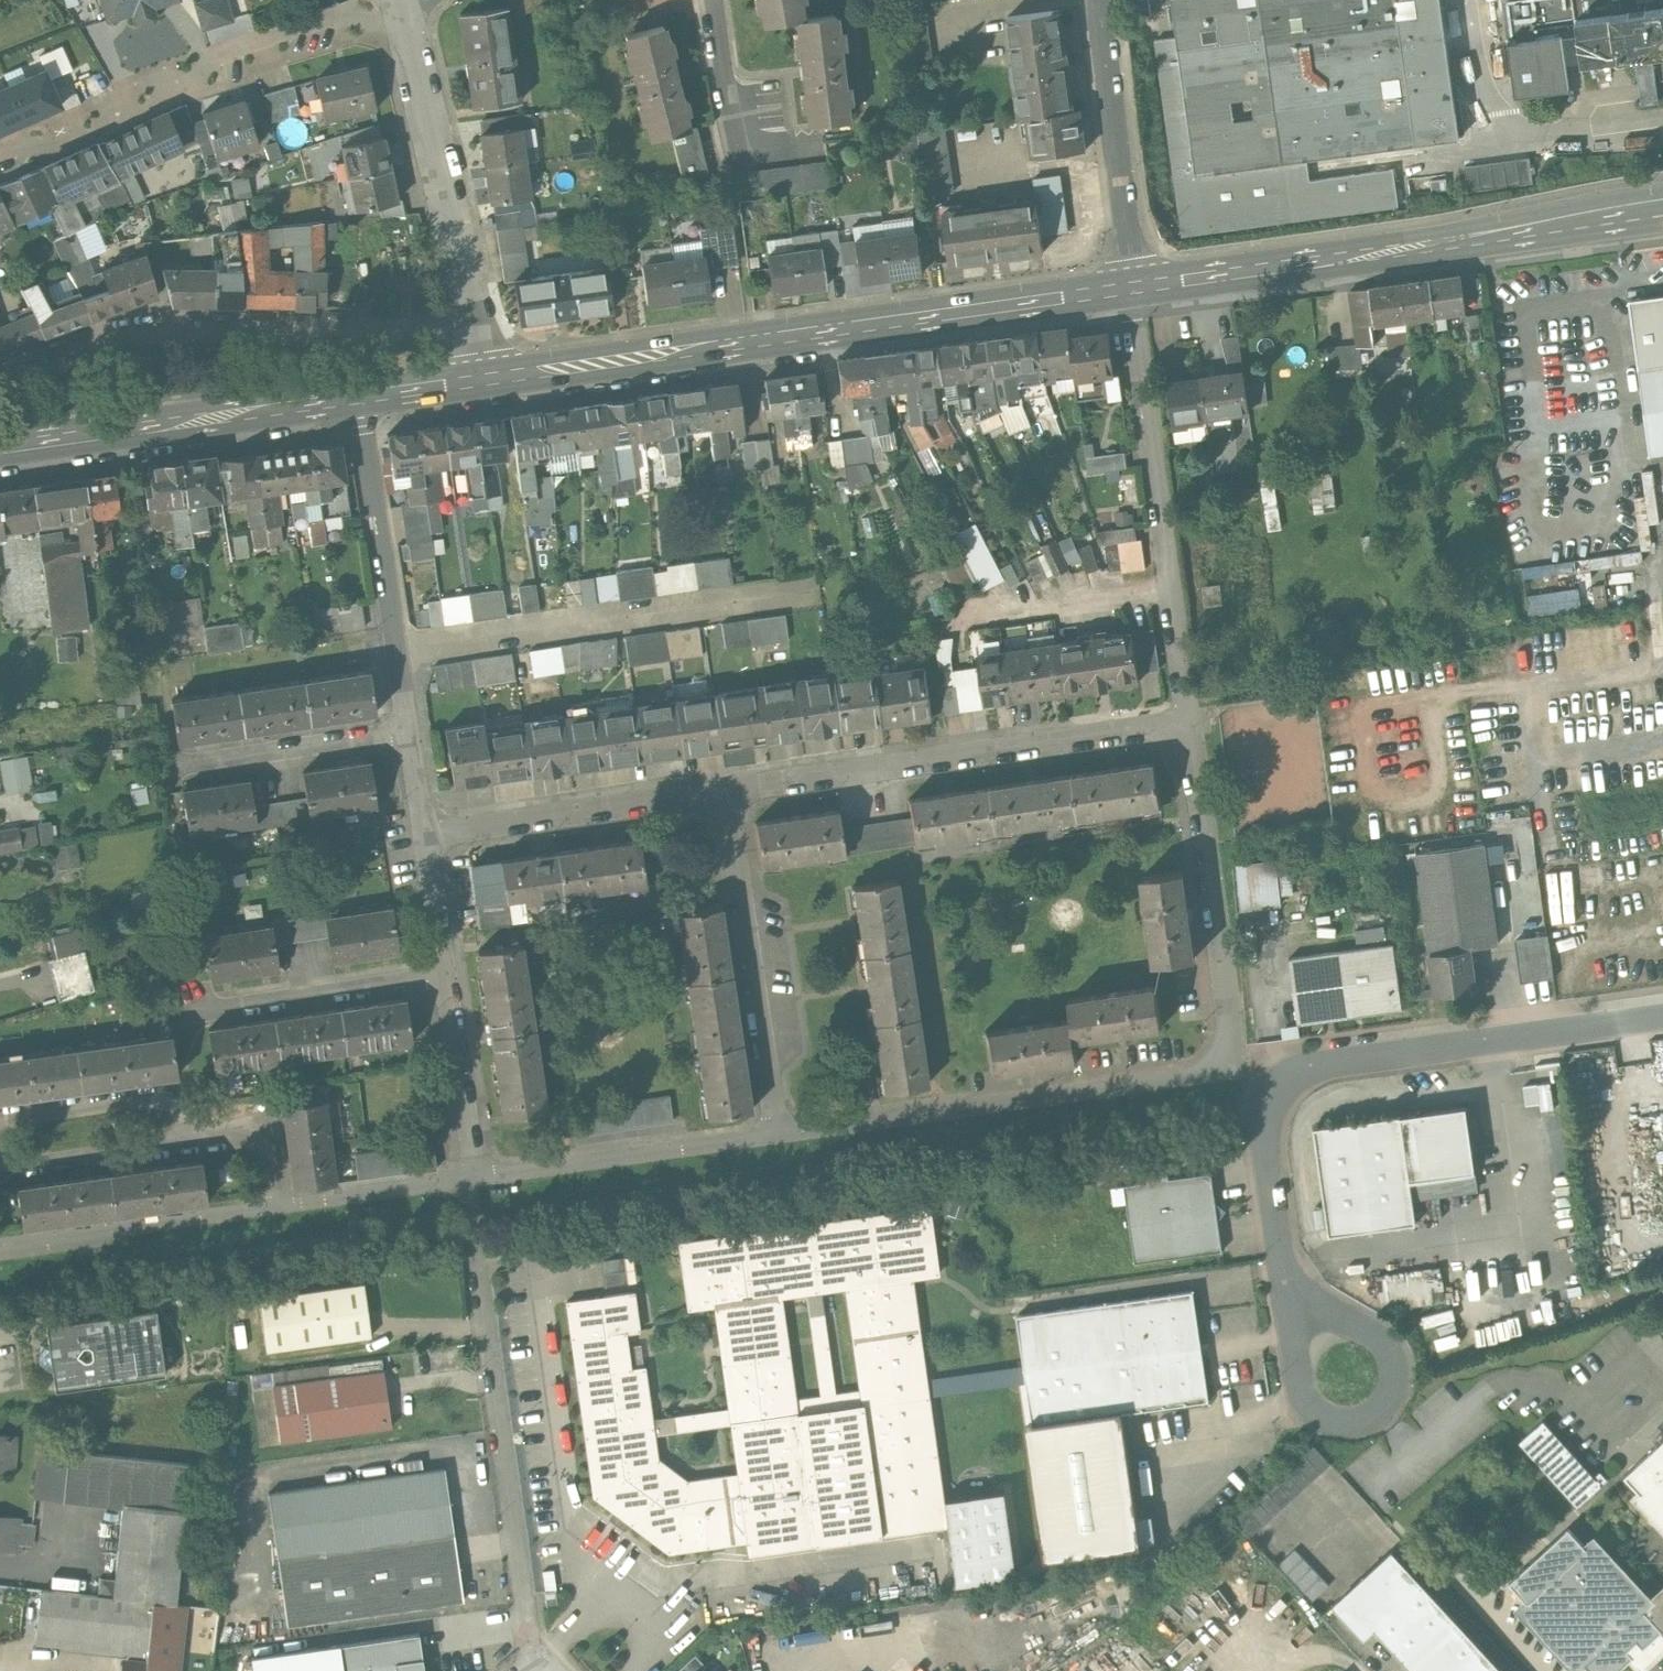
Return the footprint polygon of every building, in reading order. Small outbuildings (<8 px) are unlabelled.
[(77,25),(107,16),(102,0),(62,0),(77,25)] [(107,16),(107,19),(133,11),(136,22),(140,24),(153,20),(155,16),(152,5),(170,0),(102,0),(107,16)] [(195,3),(203,29),(233,20),(227,0),(207,0),(195,3)] [(510,21),(558,1),(557,0),(502,0),(510,21)] [(755,13),(760,13),(762,27),(795,22),(801,21),(798,4),(803,4),(802,0),(753,0),(755,13)] [(1140,18),(1151,16),(1149,0),(1138,0),(1140,18)] [(1177,39),(1155,42),(1181,237),(1397,208),(1392,170),(1307,181),(1288,184),(1285,163),(1415,145),(1395,0),(1172,0),(1177,39)] [(1415,145),(1422,145),(1458,140),(1439,0),(1395,0),(1415,145)] [(1515,97),(1570,90),(1563,36),(1578,34),(1582,64),(1635,57),(1637,70),(1654,67),(1652,55),(1658,54),(1662,82),(1662,81),(1662,0),(1502,0),(1515,97)] [(923,4),(901,7),(910,72),(932,69),(923,4)] [(1501,17),(1502,14),(1501,11),(1500,9),(1498,7),(1495,6),(1492,7),(1490,8),(1488,11),(1488,14),(1488,16),(1490,19),(1492,21),(1495,21),(1498,21),(1500,19),(1501,17)] [(504,9),(459,15),(472,109),(518,102),(504,9)] [(1059,12),(1007,20),(1017,92),(1023,91),(1026,116),(1020,116),(1021,117),(1027,117),(1073,110),(1059,12)] [(801,21),(795,22),(797,37),(792,37),(794,52),(799,51),(805,97),(800,98),(802,113),(807,112),(808,125),(847,120),(845,105),(850,105),(847,87),(843,88),(838,51),(843,50),(840,32),(836,33),(834,17),(801,21)] [(1504,32),(1505,29),(1504,26),(1502,24),(1500,23),(1497,22),(1494,23),(1492,24),(1490,27),(1490,30),(1491,32),(1492,34),(1495,36),(1498,36),(1500,36),(1503,34),(1504,32)] [(663,28),(625,37),(629,53),(625,54),(629,71),(633,70),(642,107),(637,108),(642,125),(646,124),(650,140),(671,135),(687,131),(684,116),(688,115),(685,101),(681,102),(670,57),(674,56),(671,42),(666,43),(663,28)] [(45,71),(49,80),(73,70),(62,47),(39,57),(45,71)] [(367,65),(347,70),(348,72),(316,79),(326,121),(377,108),(367,65)] [(10,87),(25,122),(61,107),(49,80),(45,71),(10,87)] [(295,86),(263,96),(273,123),(302,114),(295,86)] [(25,122),(10,87),(0,91),(0,134),(25,122)] [(245,101),(203,115),(206,122),(218,159),(219,159),(260,145),(245,101)] [(186,105),(167,113),(183,148),(181,149),(182,151),(199,143),(193,126),(186,105)] [(1073,110),(1027,117),(1033,157),(1084,150),(1078,109),(1073,110)] [(167,113),(134,128),(135,131),(100,147),(118,177),(181,149),(183,148),(167,113)] [(528,114),(481,121),(483,134),(520,129),(520,130),(530,129),(528,114)] [(206,122),(193,126),(199,143),(208,170),(222,166),(219,159),(218,159),(206,122)] [(944,128),(918,132),(927,195),(952,192),(944,128)] [(483,134),(480,134),(485,169),(524,164),(520,130),(520,129),(483,134)] [(687,131),(671,135),(683,181),(708,175),(696,129),(687,131)] [(383,138),(341,146),(344,159),(339,160),(343,179),(390,169),(383,138)] [(99,144),(44,169),(59,202),(60,203),(73,197),(118,177),(100,147),(99,144)] [(1415,145),(1285,163),(1288,184),(1307,181),(1306,170),(1423,154),(1422,145),(1415,145)] [(1530,158),(1464,167),(1468,192),(1533,184),(1530,158)] [(828,163),(815,165),(818,191),(831,189),(828,163)] [(524,164),(485,169),(490,205),(530,200),(524,164)] [(815,165),(801,167),(805,193),(818,191),(815,165)] [(801,167),(788,169),(792,195),(805,193),(801,167)] [(0,187),(0,231),(52,208),(51,205),(59,202),(44,169),(0,187)] [(390,169),(343,179),(349,211),(397,201),(390,169)] [(788,169),(775,171),(779,197),(792,195),(788,169)] [(775,171),(762,173),(766,199),(779,197),(775,171)] [(766,199),(762,173),(749,174),(753,201),(766,199)] [(1058,175),(1032,179),(1035,201),(1040,236),(1066,232),(1058,175)] [(1445,179),(1413,184),(1414,195),(1447,190),(1445,179)] [(121,181),(97,195),(108,218),(114,215),(142,205),(136,193),(127,192),(121,181)] [(73,197),(60,203),(52,206),(66,237),(86,227),(73,197)] [(1035,201),(942,214),(949,265),(1043,251),(1040,236),(1035,201)] [(336,221),(321,223),(321,237),(336,235),(336,221)] [(321,223),(279,227),(281,243),(299,241),(299,272),(322,272),(321,237),(321,223)] [(732,226),(718,228),(723,265),(737,263),(732,226)] [(718,228),(698,231),(702,257),(673,262),(679,301),(710,296),(706,268),(723,265),(718,228)] [(262,229),(238,231),(241,277),(266,277),(266,272),(262,229)] [(836,230),(818,233),(822,261),(840,259),(836,230)] [(232,270),(216,270),(216,307),(242,307),(241,277),(238,231),(221,234),(226,265),(231,265),(232,270)] [(818,233),(791,237),(793,252),(798,290),(825,286),(822,261),(818,233)] [(916,234),(885,238),(891,277),(921,272),(916,234)] [(214,235),(191,239),(193,254),(216,251),(214,235)] [(885,238),(854,242),(859,281),(891,277),(885,238)] [(793,252),(767,255),(772,294),(798,290),(793,252)] [(147,255),(102,271),(108,289),(99,292),(83,298),(91,320),(159,296),(147,255)] [(87,260),(67,269),(75,283),(83,298),(99,292),(87,260)] [(673,262),(642,266),(648,305),(679,301),(673,262)] [(67,269),(52,276),(60,290),(75,283),(67,269)] [(607,269),(513,281),(519,322),(612,310),(607,269)] [(216,270),(163,270),(173,306),(216,307),(216,270)] [(266,277),(241,277),(242,307),(295,307),(294,279),(279,279),(279,272),(266,272),(266,277)] [(299,272),(294,272),(294,279),(295,307),(314,308),(314,301),(324,301),(324,279),(322,279),(322,272),(299,272)] [(1460,276),(1429,280),(1434,315),(1465,311),(1460,276)] [(1429,280),(1402,284),(1406,319),(1418,318),(1434,315),(1429,280)] [(83,298),(50,310),(36,283),(21,289),(36,315),(36,316),(37,316),(45,337),(91,320),(83,298)] [(1402,284),(1370,289),(1375,324),(1387,322),(1389,334),(1396,333),(1394,321),(1406,319),(1402,284)] [(1370,289),(1352,291),(1360,347),(1379,346),(1375,324),(1370,289)] [(1630,302),(1649,457),(1662,455),(1662,298),(1630,302)] [(45,337),(37,316),(36,316),(36,315),(14,324),(0,329),(0,355),(45,337)] [(1418,318),(1406,319),(1410,344),(1426,343),(1425,338),(1421,338),(1418,318)] [(1406,319),(1394,321),(1396,333),(1396,339),(1392,339),(1393,345),(1410,344),(1406,319)] [(1478,324),(1436,330),(1438,343),(1480,338),(1478,324)] [(1068,329),(1038,333),(1043,368),(1045,380),(1057,378),(1057,372),(1073,370),(1069,338),(1068,329)] [(1110,332),(1069,338),(1073,370),(1078,401),(1108,396),(1105,375),(1116,374),(1110,332)] [(1038,333),(1012,337),(1020,398),(1048,394),(1047,390),(1045,380),(1043,368),(1038,333)] [(1012,337),(988,340),(992,375),(993,376),(997,403),(1008,401),(1009,406),(1021,404),(1020,398),(1012,337)] [(1239,338),(1222,340),(1231,374),(1244,373),(1239,338)] [(988,340),(964,344),(973,410),(973,416),(995,413),(996,414),(999,413),(997,403),(993,376),(992,375),(988,340)] [(964,344),(939,347),(943,382),(957,381),(962,412),(973,410),(964,344)] [(939,347),(914,350),(924,424),(938,422),(937,416),(933,384),(943,382),(939,347)] [(914,350),(889,354),(893,390),(907,388),(913,425),(924,424),(914,350)] [(889,354),(863,357),(874,433),(887,431),(882,391),(893,390),(889,354)] [(863,357),(838,361),(843,395),(856,393),(861,427),(866,434),(874,433),(863,357)] [(814,372),(789,376),(799,445),(811,443),(807,412),(824,409),(820,384),(816,384),(814,372)] [(1231,374),(1200,379),(1205,418),(1249,412),(1244,373),(1231,374)] [(789,376),(764,380),(766,391),(761,392),(765,418),(782,415),(787,447),(799,445),(789,376)] [(1200,379),(1168,384),(1174,428),(1188,426),(1187,420),(1205,418),(1200,379)] [(736,384),(703,389),(709,425),(714,459),(729,456),(724,425),(730,425),(732,434),(743,433),(736,384)] [(703,389),(668,394),(673,432),(674,432),(677,450),(687,448),(684,429),(709,425),(703,389)] [(668,394),(637,399),(643,437),(658,434),(663,461),(658,462),(661,484),(681,480),(677,450),(674,432),(673,432),(668,394)] [(637,399),(606,403),(617,479),(617,496),(617,497),(636,495),(628,440),(643,437),(637,399)] [(606,403),(573,408),(579,448),(595,445),(601,475),(595,476),(598,493),(609,491),(610,497),(617,496),(617,479),(606,403)] [(573,408),(541,413),(546,452),(579,448),(573,408)] [(535,481),(532,462),(545,460),(543,453),(546,452),(541,413),(510,417),(527,525),(551,523),(550,511),(555,510),(553,485),(552,479),(535,481)] [(938,422),(924,424),(934,443),(937,449),(956,440),(943,421),(942,415),(937,416),(938,422)] [(502,419),(473,423),(481,480),(496,478),(495,465),(490,459),(507,457),(502,419)] [(473,423),(445,427),(449,466),(466,463),(465,470),(467,482),(481,480),(473,423)] [(913,425),(908,426),(921,450),(934,443),(924,424),(913,425)] [(445,427),(416,431),(424,485),(436,483),(434,468),(449,466),(445,427)] [(416,431),(388,436),(390,449),(381,450),(383,463),(392,462),(394,474),(410,472),(412,486),(424,485),(416,431)] [(869,436),(841,440),(845,466),(873,462),(869,436)] [(769,438),(756,440),(760,467),(773,465),(769,438)] [(756,440),(742,442),(746,469),(760,467),(756,440)] [(841,440),(828,442),(832,468),(845,466),(841,440)] [(340,443),(312,447),(319,499),(322,519),(351,514),(344,469),(353,468),(351,456),(342,457),(340,443)] [(312,447),(283,451),(289,490),(305,487),(308,501),(319,499),(312,447)] [(283,451),(255,456),(263,508),(275,506),(273,492),(289,490),(283,451)] [(1125,453),(1086,458),(1088,474),(1128,469),(1125,453)] [(254,456),(215,461),(219,492),(231,490),(232,499),(248,496),(251,510),(263,508),(255,456),(254,456)] [(214,457),(181,463),(189,519),(190,529),(207,527),(203,501),(220,499),(219,492),(215,461),(214,457)] [(178,461),(167,463),(167,465),(148,467),(149,470),(141,471),(146,505),(148,505),(155,504),(155,507),(171,505),(174,521),(189,519),(181,463),(179,463),(178,461)] [(731,466),(715,469),(717,482),(733,480),(731,466)] [(1340,509),(1339,469),(1316,470),(1318,510),(1340,509)] [(579,470),(551,471),(552,479),(553,485),(579,483),(579,470)] [(141,471),(127,473),(137,542),(150,540),(149,530),(151,530),(148,505),(146,505),(141,471)] [(115,475),(87,479),(94,531),(106,530),(104,516),(120,514),(115,475)] [(496,478),(481,480),(484,496),(499,494),(496,478)] [(87,479),(32,487),(38,527),(79,520),(81,539),(95,537),(94,531),(87,479)] [(481,480),(467,482),(469,498),(484,496),(481,480)] [(436,483),(424,485),(426,503),(437,501),(441,501),(438,482),(436,483)] [(412,486),(410,487),(411,499),(412,505),(426,503),(424,485),(412,486)] [(0,492),(0,505),(4,532),(38,527),(32,487),(0,492)] [(308,501),(305,502),(309,526),(315,525),(314,520),(322,519),(319,499),(308,501)] [(426,503),(412,505),(411,499),(406,499),(406,505),(402,505),(408,545),(432,542),(429,517),(426,503)] [(437,501),(426,503),(429,517),(439,516),(437,501)] [(275,506),(263,508),(266,527),(274,526),(275,531),(281,530),(277,506),(275,506)] [(251,510),(248,510),(252,535),(258,534),(257,529),(266,527),(263,508),(251,510)] [(189,519),(174,521),(176,536),(191,534),(190,529),(189,519)] [(976,526),(963,533),(971,549),(985,542),(976,526)] [(1135,528),(1096,533),(1100,546),(1106,545),(1119,543),(1137,540),(1135,528)] [(106,530),(94,531),(95,537),(97,550),(105,549),(105,555),(112,554),(108,529),(106,530)] [(62,533),(39,536),(53,634),(89,628),(77,543),(64,545),(62,533)] [(95,537),(81,539),(84,558),(90,557),(90,551),(97,550),(95,537)] [(1137,540),(1119,543),(1122,569),(1123,572),(1145,569),(1141,540),(1137,540)] [(1066,569),(1054,541),(1041,547),(1053,575),(1066,569)] [(971,549),(963,552),(979,583),(984,591),(1005,580),(985,542),(971,549)] [(1119,543),(1106,545),(1109,571),(1122,569),(1119,543)] [(1090,545),(1078,549),(1086,574),(1099,570),(1090,545)] [(963,552),(940,563),(956,595),(979,583),(963,552)] [(1043,555),(1026,563),(1035,584),(1053,576),(1043,555)] [(729,559),(694,564),(698,589),(698,590),(733,585),(729,559)] [(694,563),(667,567),(668,571),(653,574),(656,596),(698,589),(694,564),(694,563)] [(1528,574),(1562,574),(1562,565),(1528,565),(1528,574)] [(652,568),(616,573),(620,601),(656,596),(653,574),(652,568)] [(1584,586),(1530,592),(1532,615),(1586,609),(1584,586)] [(536,587),(519,589),(523,614),(540,612),(536,587)] [(502,590),(469,595),(473,621),(474,621),(474,619),(505,614),(506,616),(507,616),(502,590)] [(469,595),(441,599),(441,601),(444,625),(446,625),(446,624),(472,620),(472,621),(473,621),(469,595)] [(441,601),(428,602),(432,627),(444,625),(441,601)] [(373,603),(348,604),(349,626),(374,625),(373,603)] [(784,615),(747,621),(751,648),(789,643),(784,615)] [(747,621),(720,624),(725,651),(751,648),(747,621)] [(240,622),(204,628),(208,654),(244,648),(240,622)] [(699,628),(664,633),(665,633),(669,661),(703,656),(699,628)] [(1154,630),(1132,634),(1138,673),(1159,669),(1154,630)] [(665,633),(625,639),(630,667),(669,661),(665,633)] [(1132,634),(1056,645),(1063,693),(1066,692),(1070,695),(1077,694),(1080,690),(1094,688),(1095,691),(1108,689),(1108,686),(1122,684),(1125,687),(1132,686),(1135,682),(1139,682),(1138,673),(1132,634)] [(617,639),(601,641),(602,667),(617,665),(617,639)] [(601,641),(580,644),(580,670),(602,667),(601,641)] [(1056,645),(1030,649),(1037,697),(1063,693),(1056,645)] [(561,647),(530,652),(534,678),(565,673),(561,647)] [(1030,649),(1004,652),(1011,701),(1037,697),(1030,649)] [(1004,652),(977,656),(981,683),(985,705),(1011,701),(1004,652)] [(512,655),(473,660),(477,687),(516,681),(512,655)] [(951,658),(938,660),(941,685),(942,688),(955,687),(951,658)] [(473,660),(434,666),(438,692),(477,687),(473,660)] [(926,668),(899,672),(907,720),(933,717),(928,687),(926,668)] [(370,671),(304,681),(310,724),(376,714),(370,671)] [(872,672),(833,678),(840,730),(880,724),(873,676),(872,672)] [(899,672),(873,676),(880,724),(907,720),(899,672)] [(833,678),(795,683),(795,686),(803,736),(813,734),(813,735),(829,733),(829,732),(840,730),(833,678)] [(304,681),(238,691),(244,734),(310,724),(304,681)] [(981,683),(968,685),(972,711),(985,709),(985,705),(981,683)] [(941,685),(928,687),(933,717),(946,715),(942,688),(941,685)] [(968,685),(955,687),(959,713),(972,711),(968,685)] [(795,686),(777,689),(776,686),(758,689),(766,741),(803,736),(795,686)] [(955,687),(942,688),(946,715),(959,713),(955,687)] [(758,689),(714,695),(722,748),(766,741),(758,689)] [(238,691),(171,701),(178,744),(244,734),(238,691)] [(714,695),(675,702),(683,754),(722,748),(714,695)] [(675,702),(636,707),(644,760),(683,754),(675,702)] [(636,707),(563,718),(563,719),(571,770),(644,760),(636,707)] [(563,719),(524,725),(524,726),(532,776),(543,775),(559,773),(559,772),(571,770),(563,719)] [(483,730),(448,736),(447,730),(445,730),(455,788),(493,782),(485,732),(483,724),(482,724),(483,730)] [(524,726),(485,732),(493,782),(532,776),(524,726)] [(0,756),(0,779),(2,791),(31,785),(25,753),(0,756)] [(336,768),(342,808),(355,806),(355,810),(376,807),(370,763),(336,768)] [(1161,808),(1155,763),(1073,776),(1079,820),(1161,808)] [(342,808),(336,768),(303,773),(307,798),(310,817),(311,817),(330,814),(330,810),(342,808)] [(1079,820),(1073,776),(991,788),(998,833),(1079,820)] [(216,787),(222,826),(235,824),(236,828),(255,825),(257,825),(254,806),(250,781),(216,787)] [(222,826),(216,787),(183,792),(189,835),(210,832),(210,828),(222,826)] [(998,833),(991,788),(909,800),(916,845),(998,833)] [(307,798),(280,802),(283,825),(311,820),(311,817),(310,817),(307,798)] [(280,802),(254,806),(257,825),(255,825),(256,829),(283,825),(280,802)] [(838,811),(755,823),(762,868),(845,855),(838,811)] [(46,823),(18,828),(21,849),(50,845),(46,823)] [(21,849),(18,828),(18,827),(0,830),(0,853),(21,849)] [(640,840),(557,853),(563,891),(564,897),(647,885),(640,840)] [(60,844),(63,867),(84,864),(81,841),(60,844)] [(1484,844),(1417,854),(1430,954),(1470,949),(1497,945),(1484,844)] [(557,853),(501,861),(501,862),(472,866),(479,917),(510,912),(508,900),(524,898),(524,897),(563,891),(557,853)] [(1242,861),(1244,907),(1290,905),(1289,891),(1301,891),(1300,859),(1242,861)] [(1183,871),(1142,877),(1154,963),(1195,958),(1183,871)] [(897,880),(853,887),(863,955),(908,948),(897,880)] [(563,891),(524,897),(524,898),(527,922),(567,916),(564,897),(563,891)] [(721,906),(677,913),(687,981),(731,974),(721,906)] [(359,916),(365,956),(398,951),(391,907),(371,911),(372,914),(359,916)] [(326,914),(298,918),(301,940),(328,936),(325,917),(326,917),(326,914)] [(365,956),(359,916),(346,918),(345,914),(326,917),(325,917),(328,936),(332,961),(365,956)] [(298,918),(270,922),(271,926),(272,926),(275,944),(301,940),(298,918)] [(239,934),(245,975),(279,969),(275,944),(272,926),(271,926),(252,929),(252,932),(239,934)] [(245,975),(239,934),(226,936),(225,933),(205,936),(212,980),(245,975)] [(1548,937),(1516,941),(1520,970),(1530,978),(1553,974),(1548,937)] [(1393,944),(1289,959),(1298,1024),(1402,1010),(1393,944)] [(478,951),(491,1034),(535,1028),(522,945),(478,951)] [(908,948),(863,955),(873,1023),(918,1016),(908,948)] [(1470,949),(1430,954),(1436,996),(1476,991),(1470,949)] [(85,950),(50,960),(61,1002),(96,991),(85,950)] [(731,974),(687,981),(697,1049),(742,1042),(731,974)] [(1156,985),(1069,999),(1072,1019),(1075,1040),(1162,1026),(1156,985)] [(406,1000),(340,1010),(347,1052),(413,1042),(406,1000)] [(340,1010),(274,1020),(281,1062),(347,1052),(340,1010)] [(918,1016),(873,1023),(884,1091),(928,1085),(918,1016)] [(1072,1019),(985,1032),(991,1073),(1078,1060),(1075,1040),(1072,1019)] [(274,1020),(209,1030),(215,1072),(281,1062),(274,1020)] [(491,1034),(504,1117),(547,1110),(535,1028),(491,1034)] [(172,1035),(77,1049),(82,1088),(178,1075),(172,1035)] [(742,1042),(697,1049),(708,1117),(752,1111),(742,1042)] [(0,1059),(0,1100),(82,1088),(77,1049),(0,1059)] [(670,1097),(583,1110),(587,1135),(674,1122),(670,1097)] [(325,1101),(283,1107),(289,1148),(331,1142),(325,1101)] [(1466,1108),(1312,1127),(1326,1236),(1414,1225),(1409,1182),(1474,1174),(1466,1108)] [(331,1142),(289,1148),(295,1189),(336,1183),(331,1142)] [(416,1145),(354,1154),(358,1180),(420,1171),(416,1145)] [(202,1161),(111,1174),(116,1214),(208,1201),(202,1161)] [(1211,1173),(1124,1185),(1135,1264),(1222,1251),(1218,1221),(1224,1213),(1223,1209),(1216,1203),(1211,1173)] [(111,1174),(19,1187),(25,1227),(116,1214),(111,1174)] [(946,1528),(954,1587),(1017,1579),(1004,1492),(941,1501),(909,1279),(938,1275),(928,1208),(677,1243),(687,1310),(714,1306),(728,1411),(651,1421),(644,1368),(622,1371),(617,1335),(639,1332),(634,1295),(566,1304),(571,1341),(574,1341),(579,1377),(576,1377),(592,1498),(668,1555),(744,1545),(746,1556),(815,1546),(811,1520),(873,1512),(877,1538),(946,1528)] [(611,1284),(633,1281),(630,1256),(608,1259),(611,1284)] [(1439,1268),(1376,1277),(1380,1312),(1444,1303),(1439,1268)] [(363,1284),(258,1299),(265,1351),(371,1337),(363,1284)] [(1193,1292),(1016,1317),(1026,1381),(1019,1382),(1044,1561),(1140,1547),(1121,1415),(1208,1402),(1202,1357),(1197,1357),(1196,1347),(1200,1346),(1193,1292)] [(156,1309),(47,1325),(50,1346),(46,1347),(40,1355),(41,1362),(49,1369),(53,1368),(56,1391),(166,1375),(156,1309)] [(383,1370),(272,1386),(280,1443),(391,1427),(383,1370)] [(1601,1487),(1543,1422),(1520,1443),(1578,1507),(1601,1487)] [(3,1468),(9,1463),(10,1456),(15,1452),(11,1447),(11,1442),(7,1436),(0,1435),(0,1468),(3,1468)] [(1624,1477),(1640,1495),(1636,1498),(1662,1528),(1662,1441),(1624,1477)] [(1314,1447),(1233,1521),(1250,1539),(1331,1465),(1314,1447)] [(191,1464),(52,1449),(47,1495),(123,1504),(116,1571),(100,1569),(98,1596),(153,1602),(176,1605),(191,1464)] [(444,1469),(269,1492),(286,1625),(462,1601),(444,1469)] [(0,1519),(0,1550),(18,1552),(19,1544),(12,1543),(15,1521),(0,1519)] [(1509,1584),(1526,1603),(1522,1607),(1581,1670),(1585,1667),(1588,1670),(1619,1670),(1631,1660),(1641,1670),(1662,1650),(1662,1593),(1647,1607),(1590,1545),(1586,1548),(1568,1529),(1509,1584)] [(1329,1587),(1295,1550),(1277,1567),(1311,1603),(1329,1587)] [(1392,1551),(1344,1596),(1413,1670),(1502,1670),(1392,1551)] [(98,1596),(42,1590),(37,1636),(147,1648),(148,1648),(153,1602),(98,1596)] [(145,1665),(126,1663),(126,1670),(179,1670),(186,1606),(176,1605),(153,1602),(148,1648),(147,1648),(145,1665)] [(338,1646),(341,1670),(423,1670),(418,1635),(338,1646)] [(251,1658),(252,1670),(341,1670),(338,1646),(251,1658)] [(677,1670),(702,1670),(706,1668),(694,1655),(677,1670)]
